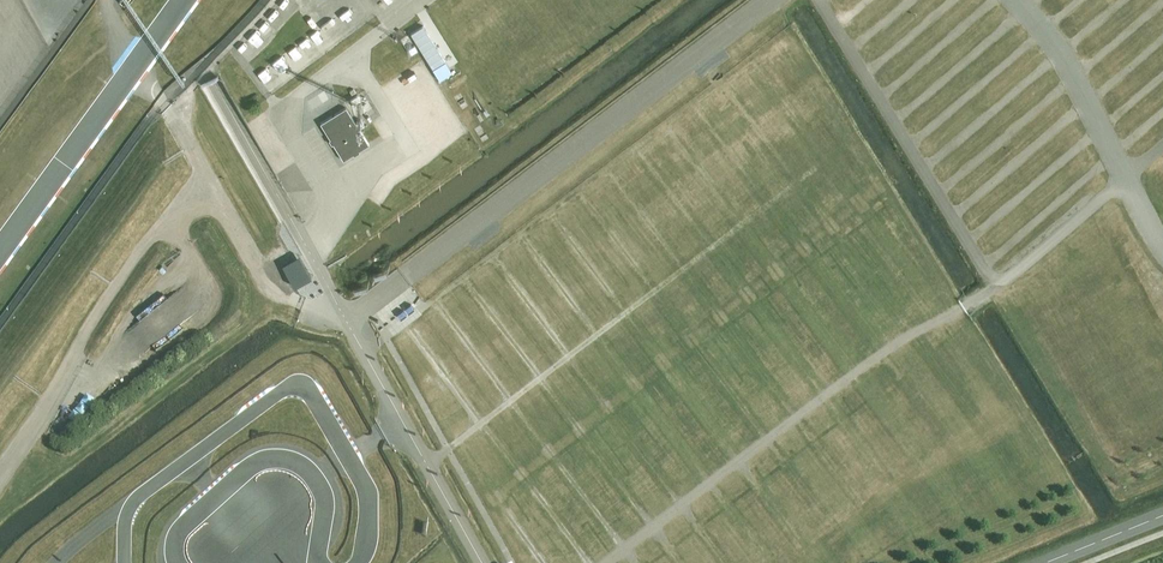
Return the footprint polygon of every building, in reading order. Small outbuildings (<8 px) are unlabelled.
[(281,7),(290,16),(298,8),(290,0),(288,0),(281,7)] [(397,11),(407,4),(404,0),(394,6),(397,11)] [(313,18),(323,11),(315,1),(306,8),(313,18)] [(349,12),(357,22),(367,15),(358,4),(349,12)] [(277,11),(271,18),(282,26),(287,18),(277,11)] [(321,28),(330,20),(325,15),(316,22),(321,28)] [(336,20),(342,32),(351,27),(346,16),(336,20)] [(257,33),(266,41),(273,34),(263,26),(257,33)] [(329,26),(319,33),(325,44),(336,37),(329,26)] [(411,34),(434,70),(446,63),(423,26),(411,34)] [(248,51),(256,43),(251,38),(243,46),(248,51)] [(297,51),(307,61),(314,55),(303,45),(297,51)] [(291,54),(280,63),(287,73),(299,65),(291,54)] [(454,58),(440,68),(448,81),(463,71),(454,58)] [(277,66),(267,71),(273,85),(284,80),(277,66)] [(181,92),(192,82),(187,76),(176,86),(181,92)] [(417,96),(427,86),(422,81),(412,92),(417,96)] [(308,103),(312,109),(332,96),(328,90),(308,103)] [(346,108),(321,124),(344,160),(369,145),(346,108)] [(301,261),(310,257),(296,232),(288,236),(301,261)] [(295,264),(283,271),(294,290),(306,283),(295,264)]
